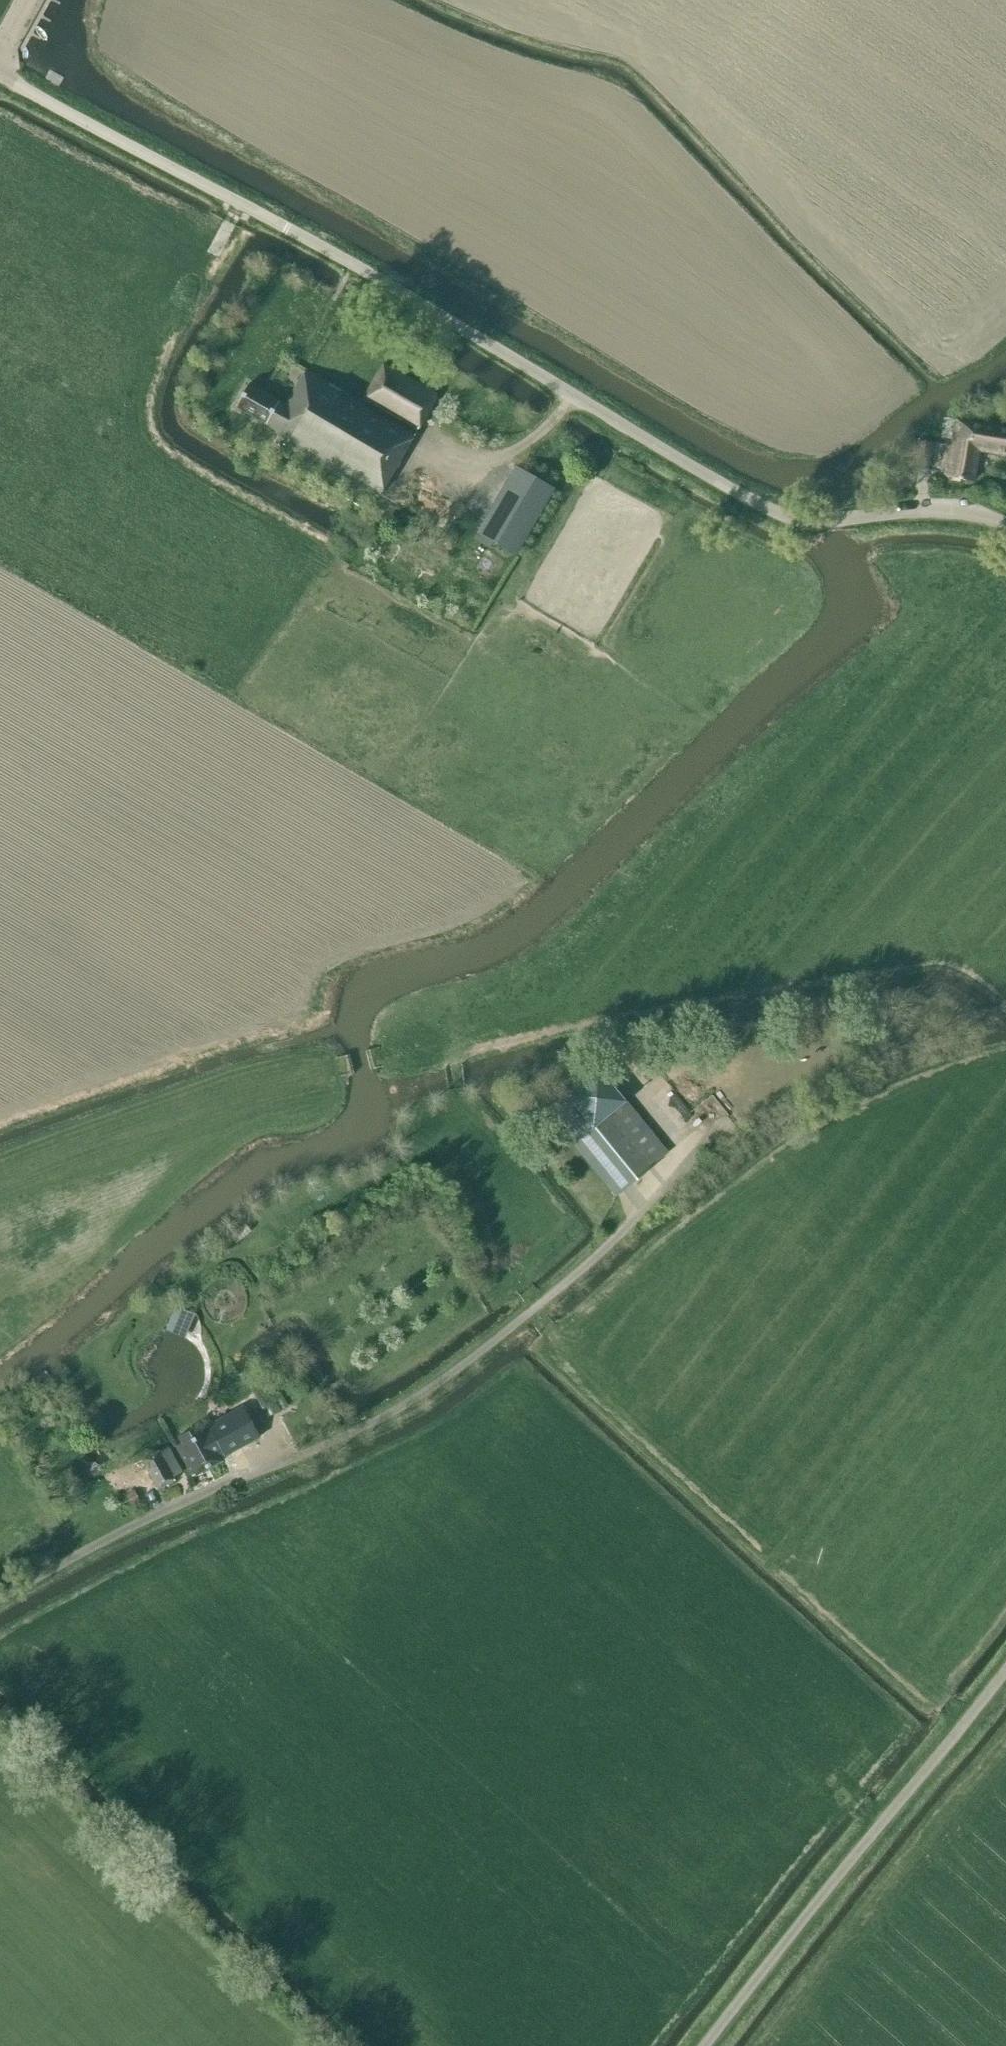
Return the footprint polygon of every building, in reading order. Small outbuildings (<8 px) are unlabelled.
[(248,385),(235,407),(289,438),(287,443),(379,496),(437,396),(383,364),(361,403),(305,370),(284,406),(248,385)] [(974,481),(979,451),(1005,455),(1005,428),(953,419),(943,476),(974,481)] [(912,464),(928,467),(933,442),(917,439),(912,464)] [(478,532),(516,554),(553,490),(515,468),(478,532)] [(576,1143),(617,1194),(654,1164),(613,1113),(576,1143)] [(192,1334),(200,1312),(180,1305),(172,1327),(192,1334)] [(220,1457),(259,1437),(243,1406),(202,1428),(200,1425),(178,1437),(184,1447),(178,1450),(192,1475),(221,1459),(220,1457)] [(142,1459),(157,1488),(174,1479),(172,1476),(181,1471),(168,1447),(159,1452),(158,1451),(142,1459)] [(129,1505),(139,1500),(135,1491),(125,1496),(129,1505)]
